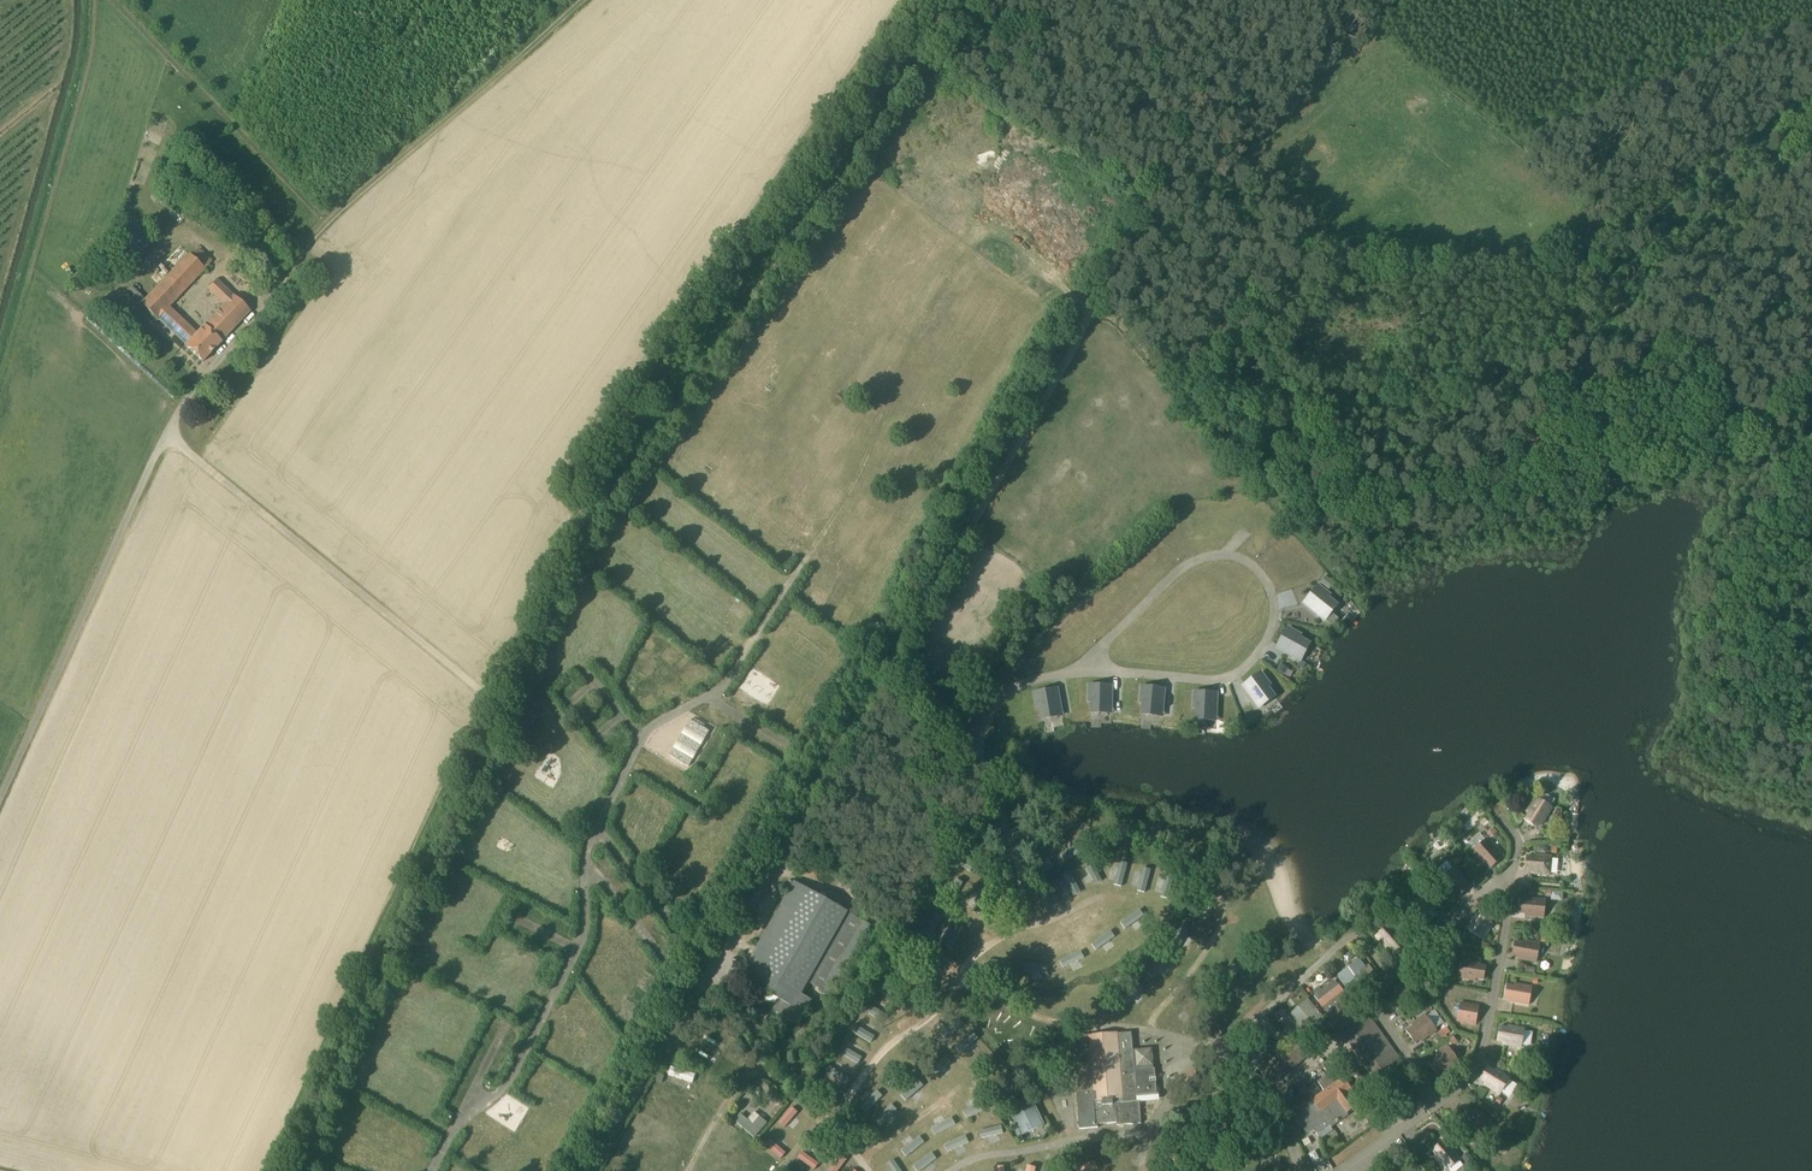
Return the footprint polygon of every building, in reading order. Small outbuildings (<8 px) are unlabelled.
[(867,201),(856,222),(863,225),(874,205),(867,201)] [(877,207),(867,227),(877,233),(884,219),(882,217),(886,211),(877,207)] [(886,237),(897,217),(889,213),(878,233),(886,237)] [(242,230),(251,220),(244,214),(236,224),(242,230)] [(900,219),(888,239),(896,243),(908,224),(900,219)] [(909,225),(900,246),(907,250),(917,228),(909,225)] [(141,305),(156,320),(204,268),(189,253),(141,305)] [(938,278),(948,279),(952,255),(942,253),(938,278)] [(111,267),(114,272),(120,269),(116,263),(111,267)] [(959,290),(970,267),(960,263),(950,285),(959,290)] [(221,342),(250,311),(217,280),(208,289),(225,305),(197,335),(193,332),(190,334),(184,329),(176,337),(203,362),(222,342),(221,342)] [(935,306),(957,315),(960,307),(938,298),(935,306)] [(931,327),(927,335),(948,346),(953,338),(931,327)] [(951,349),(972,361),(976,354),(956,342),(951,349)] [(936,384),(933,392),(953,402),(956,394),(936,384)] [(941,419),(944,412),(923,402),(920,409),(941,419)] [(982,424),(985,415),(965,408),(962,417),(982,424)] [(885,496),(872,511),(880,517),(892,502),(885,496)] [(892,526),(905,508),(897,502),(884,521),(892,526)] [(906,510),(894,529),(903,534),(915,515),(906,510)] [(884,543),(892,536),(877,520),(869,527),(884,543)] [(1328,589),(1333,583),(1326,577),(1321,583),(1328,589)] [(1330,595),(1319,585),(1306,601),(1314,607),(1312,610),(1321,617),(1328,609),(1331,612),(1337,605),(1328,597),(1330,595)] [(813,591),(805,604),(818,611),(826,598),(813,591)] [(740,617),(745,607),(733,600),(728,610),(740,617)] [(1301,635),(1288,628),(1279,645),(1288,650),(1286,653),(1296,658),(1301,650),(1305,652),(1310,643),(1299,638),(1301,635)] [(1286,676),(1290,668),(1280,663),(1276,670),(1286,676)] [(1270,684),(1262,673),(1246,684),(1252,693),(1249,695),(1256,704),(1264,698),(1267,702),(1274,696),(1267,686),(1270,684)] [(824,693),(830,684),(819,676),(813,685),(824,693)] [(1112,696),(1108,696),(1109,686),(1089,686),(1089,700),(1092,700),(1092,712),(1101,712),(1101,708),(1112,708),(1112,696)] [(1160,699),(1161,689),(1142,687),(1140,702),(1144,702),(1143,714),(1152,715),(1153,710),(1163,711),(1164,700),(1160,699)] [(805,688),(800,699),(816,706),(821,694),(805,688)] [(1051,712),(1061,711),(1059,699),(1056,700),(1054,690),(1035,693),(1037,707),(1040,707),(1043,718),(1052,717),(1051,712)] [(1213,704),(1214,693),(1194,692),(1193,707),(1197,707),(1196,719),(1206,720),(1206,715),(1216,716),(1217,704),(1213,704)] [(550,720),(559,730),(568,721),(559,712),(550,720)] [(796,729),(800,718),(788,713),(783,725),(796,729)] [(689,766),(693,759),(697,752),(701,745),(705,738),(709,730),(690,719),(686,727),(682,734),(678,741),(674,748),(670,755),(689,766)] [(641,786),(637,797),(650,802),(655,791),(641,786)] [(1525,820),(1534,826),(1537,821),(1542,824),(1552,808),(1536,798),(1527,812),(1529,813),(1525,820)] [(617,826),(628,841),(638,834),(627,819),(617,826)] [(1496,833),(1498,832),(1495,828),(1493,830),(1487,834),(1491,838),(1496,834),(1496,833)] [(1076,862),(1097,851),(1090,830),(1075,831),(1048,841),(1062,869),(1076,862)] [(1491,868),(1499,861),(1495,856),(1499,853),(1487,838),(1472,851),(1484,864),(1486,862),(1491,868)] [(1062,869),(1048,841),(1024,849),(1028,886),(1054,873),(1062,869)] [(1097,851),(1076,862),(1091,893),(1097,890),(1107,889),(1107,851),(1104,851),(1097,851)] [(1122,892),(1128,894),(1137,857),(1113,851),(1107,851),(1107,889),(1122,892)] [(1526,856),(1525,867),(1531,868),(1531,873),(1550,875),(1552,856),(1534,854),(1534,857),(1526,856)] [(1160,863),(1137,857),(1128,894),(1151,900),(1160,863)] [(1453,862),(1456,866),(1461,861),(1458,857),(1453,862)] [(1078,900),(1091,893),(1076,862),(1062,869),(1054,873),(1069,904),(1078,900)] [(1160,863),(1151,900),(1174,905),(1187,869),(1160,863)] [(1458,897),(1467,890),(1462,885),(1467,881),(1454,867),(1440,880),(1451,893),(1453,891),(1458,897)] [(1054,873),(1028,886),(1033,915),(1037,917),(1046,916),(1069,904),(1054,873)] [(831,995),(871,925),(794,881),(740,977),(766,992),(759,1003),(798,1025),(804,1015),(812,1000),(802,995),(809,982),(831,995)] [(692,892),(702,895),(706,885),(695,882),(692,892)] [(545,905),(558,910),(565,892),(553,887),(545,905)] [(923,894),(903,928),(932,946),(953,914),(923,894)] [(1426,925),(1434,918),(1430,913),(1434,910),(1422,896),(1408,908),(1419,921),(1421,919),(1426,925)] [(1520,899),(1519,910),(1526,911),(1525,916),(1544,918),(1546,899),(1529,897),(1528,900),(1520,899)] [(1129,905),(1110,919),(1135,949),(1136,948),(1152,928),(1159,910),(1129,905)] [(1490,923),(1494,916),(1485,911),(1482,916),(1477,913),(1467,930),(1484,939),(1492,924),(1490,923)] [(1392,921),(1397,915),(1394,912),(1388,917),(1392,921)] [(953,914),(932,946),(940,951),(958,962),(966,953),(972,947),(986,936),(957,916),(953,914)] [(1223,935),(1229,939),(1241,919),(1235,915),(1223,935)] [(1112,964),(1135,949),(1110,919),(1083,940),(1100,970),(1112,964)] [(1394,954),(1402,946),(1398,942),(1402,938),(1390,924),(1376,936),(1387,949),(1389,948),(1394,954)] [(1100,970),(1083,940),(1050,954),(1062,988),(1088,975),(1100,970)] [(1523,943),(1515,941),(1513,952),(1519,953),(1518,959),(1536,962),(1540,943),(1523,940),(1523,943)] [(1049,955),(1017,953),(1016,990),(1028,991),(1058,990),(1062,988),(1050,954),(1049,955)] [(1360,959),(1337,976),(1350,993),(1376,975),(1368,964),(1365,967),(1360,959)] [(1484,980),(1486,969),(1479,968),(1480,962),(1462,959),(1458,978),(1475,981),(1476,978),(1484,980)] [(877,970),(865,990),(898,1011),(911,991),(877,970)] [(636,985),(648,992),(656,978),(645,971),(636,985)] [(1318,1001),(1328,1014),(1349,999),(1334,979),(1326,986),(1324,985),(1322,987),(1322,988),(1321,989),(1325,996),(1318,1001)] [(1398,1009),(1414,998),(1403,982),(1389,992),(1390,994),(1384,999),(1390,1008),(1395,1004),(1398,1009)] [(1529,1005),(1532,986),(1515,983),(1515,986),(1507,984),(1505,995),(1511,996),(1510,1002),(1529,1005)] [(898,1011),(865,990),(851,1012),(885,1032),(898,1011)] [(1374,1078),(1401,1059),(1354,995),(1349,999),(1328,1014),(1374,1078)] [(1415,1000),(1419,1006),(1424,1003),(1420,997),(1415,1000)] [(1295,1032),(1291,1028),(1283,1036),(1287,1041),(1288,1040),(1291,1043),(1303,1033),(1324,1017),(1307,998),(1288,1016),(1299,1029),(1295,1032)] [(1476,1024),(1479,1006),(1460,1002),(1457,1021),(1476,1024)] [(885,1032),(851,1012),(839,1032),(871,1052),(885,1032)] [(1421,1041),(1437,1030),(1426,1014),(1412,1024),(1413,1026),(1406,1031),(1413,1040),(1418,1036),(1421,1041)] [(1508,1028),(1500,1026),(1498,1037),(1504,1039),(1503,1044),(1521,1047),(1525,1028),(1508,1025),(1508,1028)] [(994,1050),(968,1026),(945,1045),(970,1070),(994,1050)] [(871,1052),(839,1032),(825,1054),(857,1073),(871,1052)] [(1133,1050),(1132,1033),(1132,1032),(1120,1033),(1118,1034),(1118,1033),(1073,1036),(1078,1087),(1076,1087),(1078,1116),(1080,1129),(1098,1127),(1098,1124),(1117,1123),(1117,1125),(1141,1123),(1140,1104),(1138,1104),(1137,1096),(1156,1094),(1154,1068),(1152,1048),(1133,1050)] [(1275,1056),(1259,1069),(1272,1086),(1314,1052),(1301,1035),(1282,1051),(1275,1056)] [(1449,1039),(1453,1045),(1457,1042),(1453,1036),(1449,1039)] [(1242,1053),(1254,1068),(1270,1055),(1258,1040),(1242,1053)] [(1282,1051),(1276,1044),(1269,1049),(1275,1056),(1282,1051)] [(970,1070),(945,1045),(921,1067),(919,1068),(942,1094),(970,1070)] [(1444,1073),(1459,1062),(1448,1047),(1434,1056),(1436,1058),(1429,1063),(1436,1072),(1441,1069),(1444,1073)] [(821,1062),(813,1075),(845,1093),(856,1075),(857,1073),(825,1054),(821,1062)] [(670,1066),(668,1075),(685,1080),(683,1088),(691,1090),(695,1072),(670,1066)] [(1494,1071),(1488,1067),(1482,1076),(1487,1079),(1484,1084),(1500,1094),(1510,1078),(1496,1069),(1494,1071)] [(892,1091),(890,1092),(913,1114),(942,1094),(919,1068),(892,1091)] [(1317,1094),(1338,1122),(1349,1115),(1347,1113),(1356,1106),(1346,1092),(1351,1089),(1353,1092),(1366,1083),(1356,1069),(1330,1085),(1326,1079),(1318,1084),(1323,1090),(1317,1094)] [(862,1122),(890,1092),(872,1074),(870,1077),(849,1107),(862,1122)] [(832,1113),(845,1093),(813,1075),(800,1096),(832,1113)] [(891,1130),(913,1114),(890,1092),(862,1122),(877,1140),(891,1130)] [(1332,1127),(1338,1122),(1317,1094),(1295,1109),(1301,1118),(1298,1120),(1307,1133),(1313,1129),(1317,1134),(1330,1125),(1332,1127)] [(1503,1099),(1499,1096),(1495,1103),(1500,1105),(1503,1099)] [(754,1109),(759,1102),(754,1098),(749,1104),(754,1109)] [(1018,1128),(1014,1130),(1018,1137),(1045,1124),(1035,1105),(1012,1116),(1018,1128)] [(747,1118),(740,1113),(734,1120),(753,1137),(767,1122),(754,1110),(747,1118)] [(1495,1119),(1499,1114),(1495,1110),(1491,1116),(1495,1119)] [(928,1157),(946,1144),(941,1137),(923,1149),(928,1157)] [(1443,1141),(1435,1148),(1439,1153),(1434,1156),(1447,1170),(1461,1159),(1450,1145),(1448,1147),(1443,1141)] [(850,1163),(835,1151),(820,1170),(844,1170),(850,1163)]
